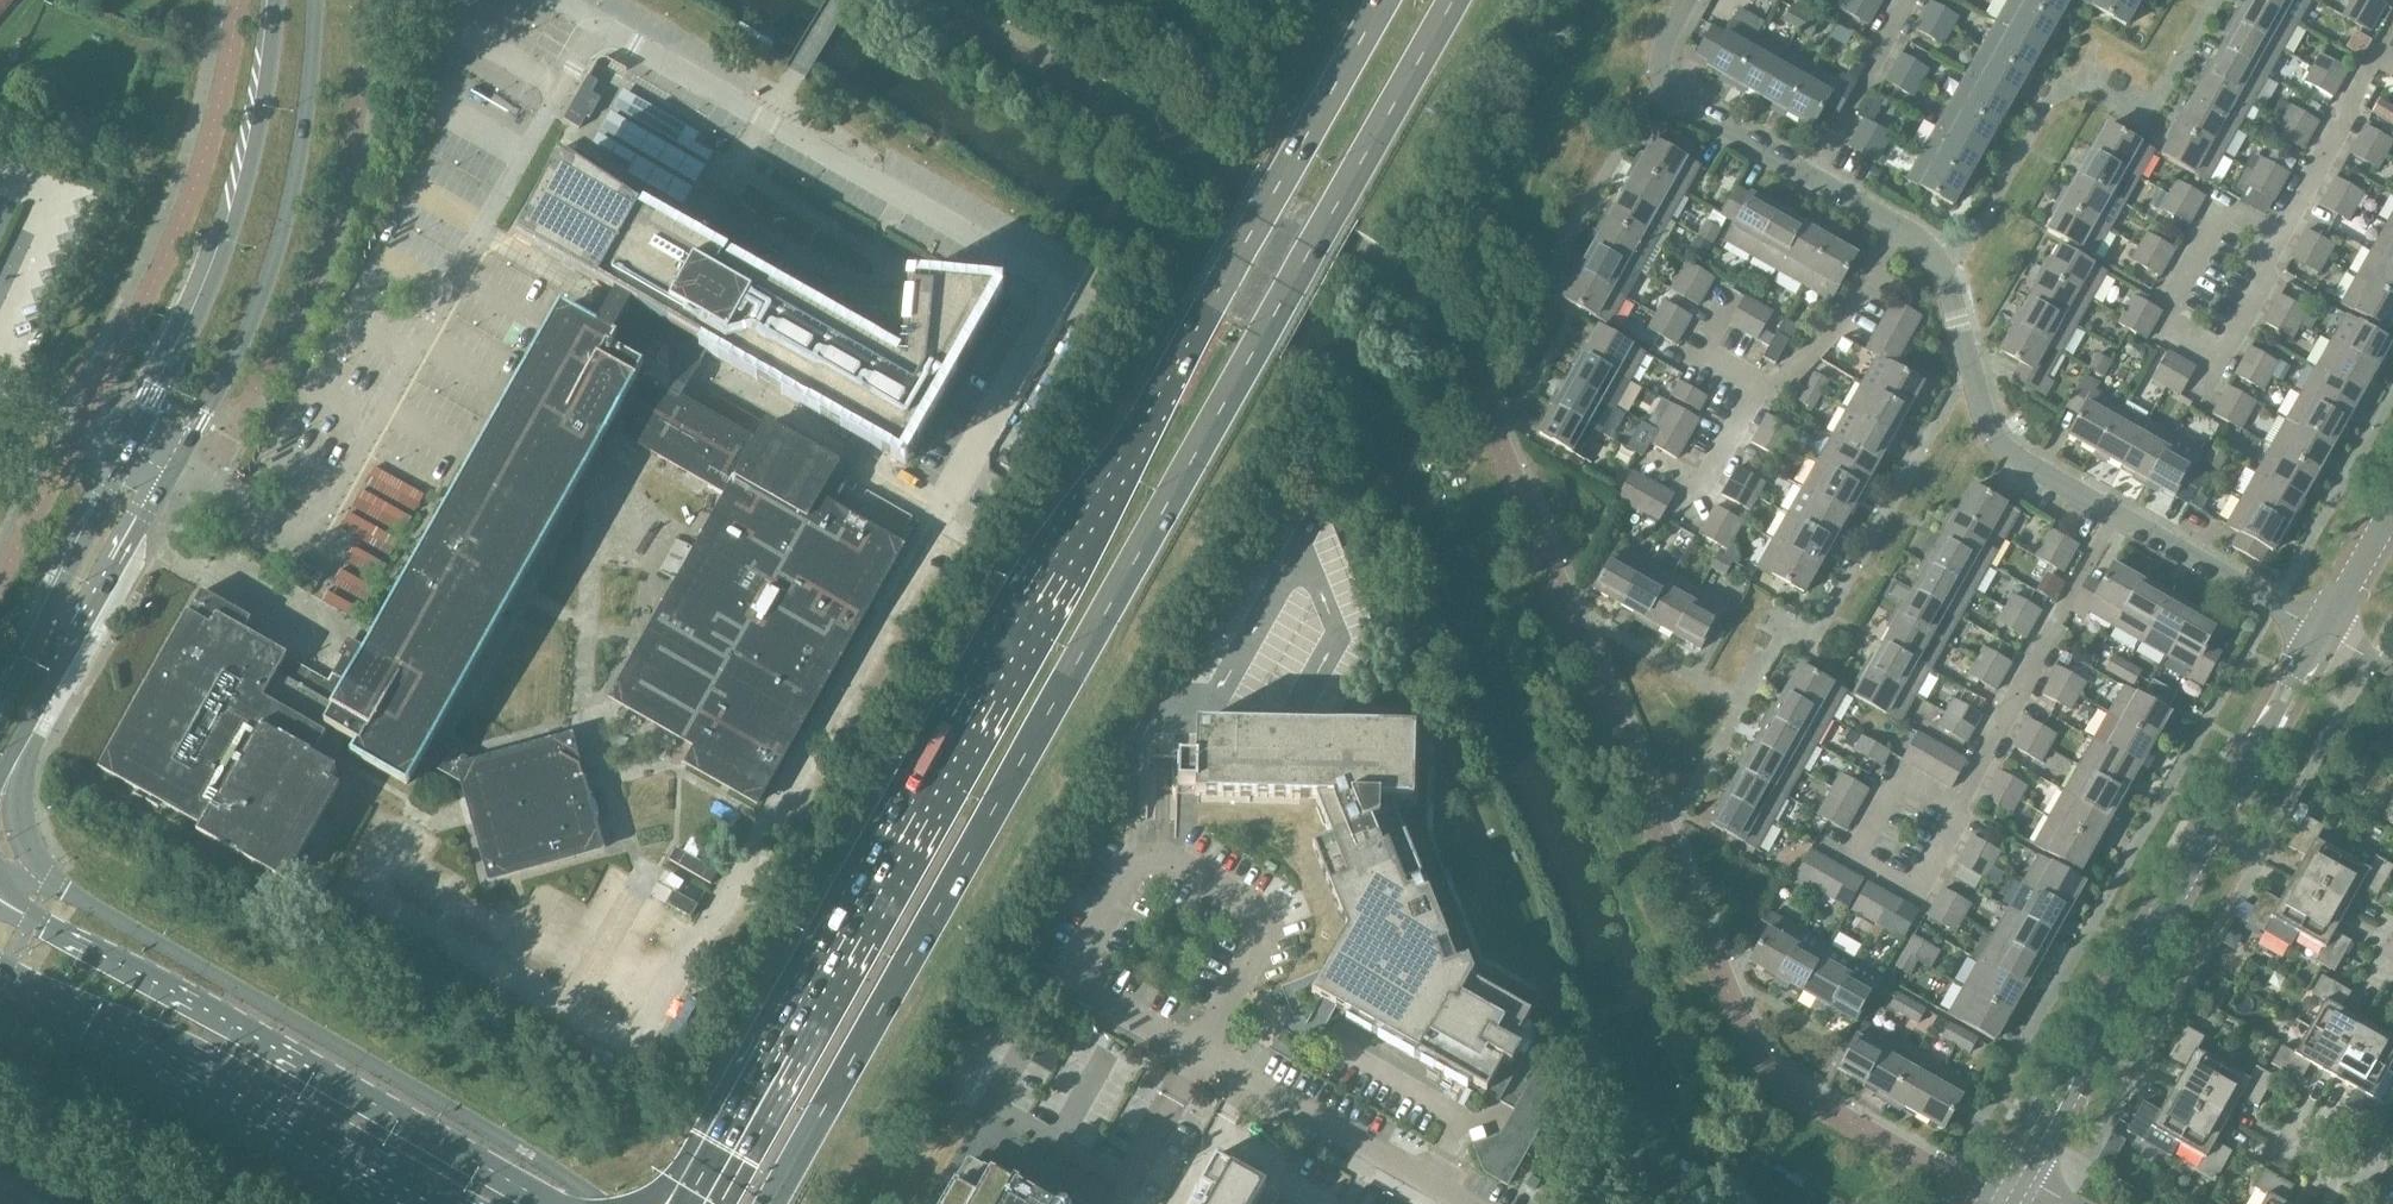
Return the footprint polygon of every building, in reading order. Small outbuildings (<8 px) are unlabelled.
[(15,0),(0,0),(0,17),(15,0)] [(1855,0),(1847,0),(1841,10),(1868,26),(1876,12),(1855,0)] [(1876,12),(1883,0),(1855,0),(1876,12)] [(2016,0),(2010,0),(1997,23),(2042,49),(2052,33),(2056,35),(2062,26),(2016,0)] [(2062,26),(2067,16),(2063,13),(2070,0),(2016,0),(2062,26)] [(2141,0),(2081,0),(2080,1),(2126,27),(2141,0)] [(2231,22),(2282,51),(2297,25),(2253,0),(2250,0),(2242,15),(2237,13),(2231,22)] [(2297,25),(2311,0),(2253,0),(2297,25)] [(2356,25),(2370,0),(2352,0),(2342,17),(2356,25)] [(2356,25),(2370,33),(2386,5),(2377,0),(2370,0),(2356,25)] [(1931,3),(1923,16),(1951,32),(1959,18),(1931,3)] [(1783,22),(1797,30),(1805,16),(1791,9),(1783,22)] [(1805,16),(1797,30),(1811,38),(1819,24),(1805,16)] [(1951,32),(1923,16),(1915,30),(1943,46),(1951,32)] [(1722,82),(1732,88),(1760,37),(1733,22),(1707,67),(1725,77),(1722,82)] [(2231,35),(2221,51),(2267,77),(2282,51),(2231,22),(2226,32),(2231,35)] [(2042,49),(1997,23),(1982,49),(2032,78),(2038,68),(2033,65),(2042,49)] [(1744,88),(1760,98),(1786,52),(1760,37),(1732,88),(1741,93),(1744,88)] [(2392,78),(2392,75),(2392,44),(2392,43),(2378,70),(2392,78)] [(2032,78),(1982,49),(1967,75),(2013,101),(2022,85),(2027,87),(2032,78)] [(2267,77),(2221,51),(2212,68),(2207,65),(2202,74),(2252,103),(2267,77)] [(1784,117),(1787,113),(1812,67),(1786,52),(1760,98),(1777,107),(1774,112),(1784,117)] [(1901,55),(1894,68),(1921,84),(1929,70),(1901,55)] [(2321,55),(2313,69),(2340,84),(2348,71),(2321,55)] [(1812,67),(1787,113),(1814,128),(1828,102),(1840,82),(1839,82),(1812,67)] [(1921,84),(1894,68),(1886,82),(1913,98),(1921,84)] [(2340,84),(2313,69),(2305,82),(2332,98),(2340,84)] [(2252,103),(2202,74),(2196,84),(2201,87),(2192,103),(2237,129),(2252,103)] [(1840,82),(1828,102),(1842,109),(1856,83),(1842,75),(1839,82),(1840,82)] [(2013,101),(1967,75),(1952,102),(2003,130),(2008,120),(2003,118),(2013,101)] [(564,120),(579,129),(586,117),(589,119),(601,99),(591,94),(598,82),(589,77),(564,120)] [(1952,102),(1937,128),(1983,153),(1993,137),(1997,140),(2003,130),(1952,102)] [(2177,117),(2172,127),(2223,155),(2237,129),(2192,103),(2182,120),(2177,117)] [(2291,107),(2283,121),(2311,136),(2318,123),(2291,107)] [(1849,148),(1862,155),(1878,128),(1864,120),(1849,148)] [(2311,136),(2283,121),(2275,134),(2303,150),(2311,136)] [(2108,126),(2093,152),(2093,153),(2138,179),(2154,152),(2108,126)] [(2223,155),(2172,127),(2167,136),(2171,139),(2162,156),(2207,182),(2223,155)] [(1878,128),(1862,155),(1876,163),(1892,136),(1878,128)] [(1983,153),(1937,128),(1922,154),(1968,180),(1973,182),(1979,172),(1974,170),(1983,153)] [(2364,129),(2356,143),(2384,159),(2391,145),(2364,129)] [(1667,130),(1659,144),(1686,160),(1694,146),(1667,130)] [(1700,167),(1686,160),(1659,144),(1654,141),(1639,168),(1684,194),(1700,167)] [(2384,159),(2356,143),(2348,157),(2376,172),(2384,159)] [(757,805),(903,548),(817,499),(827,482),(836,466),(766,425),(756,443),(743,436),(710,417),(698,410),(680,400),(709,349),(902,458),(991,302),(827,285),(748,233),(720,272),(697,259),(664,241),(676,225),(563,148),(517,240),(616,296),(603,318),(597,330),(562,310),(377,634),(368,650),(352,640),(328,682),(243,633),(251,620),(202,592),(154,677),(102,769),(132,787),(136,789),(161,803),(165,806),(203,827),(200,833),(285,881),(338,789),(329,784),(336,770),(328,766),(344,738),(358,746),(355,752),(353,755),(378,769),(407,785),(421,759),(462,782),(467,799),(490,881),(603,850),(580,767),(576,755),(571,737),(527,749),(483,762),(473,764),(432,741),(610,428),(728,495),(612,699),(617,702),(696,747),(686,765),(707,777),(757,805)] [(2087,162),(2078,179),(2124,205),(2138,179),(2093,153),(2093,152),(2088,150),(2083,160),(2087,162)] [(1968,180),(1922,154),(1907,181),(1953,207),(1968,180)] [(2261,159),(2253,173),(2281,188),(2289,174),(2261,159)] [(1624,195),(1670,221),(1684,194),(1639,168),(1624,195)] [(2281,188),(2253,173),(2245,186),(2273,202),(2281,188)] [(2064,192),(2058,202),(2109,231),(2124,205),(2078,179),(2068,195),(2064,192)] [(2334,181),(2327,195),(2354,211),(2362,197),(2334,181)] [(2177,182),(2169,196),(2197,211),(2205,198),(2177,182)] [(1721,216),(1735,223),(1750,196),(1737,188),(1721,216)] [(1670,221),(1624,195),(1609,221),(1655,247),(1670,221)] [(2354,211),(2327,195),(2319,209),(2346,225),(2354,211)] [(1725,241),(1752,257),(1778,211),(1750,196),(1735,223),(1725,241)] [(2197,211),(2169,196),(2162,209),(2189,225),(2197,211)] [(2109,231),(2058,202),(2053,211),(2057,214),(2047,232),(2093,258),(2109,231)] [(1752,257),(1778,271),(1804,226),(1778,211),(1752,257)] [(1609,221),(1594,247),(1640,273),(1655,247),(1609,221)] [(1778,271),(1804,286),(1830,240),(1804,226),(1778,271)] [(2392,264),(2392,229),(2386,226),(2372,252),(2392,264)] [(2147,234),(2140,248),(2167,264),(2175,250),(2147,234)] [(2305,234),(2297,247),(2325,263),(2332,249),(2305,234)] [(1830,240),(1804,286),(1832,302),(1857,256),(1830,240)] [(1579,273),(1625,299),(1640,273),(1594,247),(1579,273)] [(2046,262),(2040,272),(2091,300),(2106,273),(2060,247),(2051,265),(2046,262)] [(2325,263),(2297,247),(2289,261),(2317,277),(2325,263)] [(2167,264),(2140,248),(2132,262),(2159,277),(2167,264)] [(2372,252),(2357,278),(2392,298),(2392,264),(2372,252)] [(1687,263),(1679,277),(1706,293),(1714,279),(1687,263)] [(2040,284),(2030,300),(2076,326),(2091,300),(2040,272),(2035,281),(2040,284)] [(1625,299),(1579,273),(1564,300),(1610,326),(1625,299)] [(1706,293),(1679,277),(1671,291),(1699,307),(1706,293)] [(2357,278),(2341,305),(2387,331),(2392,320),(2392,298),(2357,278)] [(2280,296),(2272,310),(2300,325),(2308,312),(2280,296)] [(1729,325),(1743,333),(1759,305),(1745,297),(1729,325)] [(2134,297),(2126,310),(2154,326),(2161,312),(2134,297)] [(2011,324),(2016,327),(2016,326),(2061,352),(2076,326),(2030,300),(2021,317),(2016,314),(2011,324)] [(1922,317),(1894,301),(1887,315),(1914,331),(1922,317)] [(1665,302),(1657,316),(1684,332),(1692,318),(1665,302)] [(1759,305),(1743,333),(1757,341),(1773,313),(1759,305)] [(2154,326),(2126,310),(2118,324),(2146,340),(2154,326)] [(2300,325),(2272,310),(2265,324),(2292,339),(2300,325)] [(1914,331),(1887,315),(1879,328),(1907,344),(1914,331)] [(1684,332),(1657,316),(1649,330),(1676,345),(1684,332)] [(2346,316),(2331,343),(2382,372),(2387,362),(2382,359),(2392,342),(2346,316)] [(1789,341),(1791,342),(1798,327),(1785,320),(1777,334),(1789,341)] [(2016,326),(2016,327),(2000,354),(2046,379),(2061,352),(2016,326)] [(1600,328),(1584,355),(1630,381),(1645,354),(1600,328)] [(1907,344),(1879,328),(1872,340),(1900,356),(1907,344)] [(1789,341),(1777,334),(1763,359),(1775,366),(1789,341)] [(1866,351),(1878,357),(1894,367),(1900,356),(1872,340),(1866,351)] [(2331,343),(2316,369),(2362,395),(2371,378),(2376,381),(2382,372),(2331,343)] [(2251,348),(2243,362),(2270,378),(2278,364),(2251,348)] [(2152,380),(2166,388),(2182,361),(2168,353),(2152,380)] [(1569,381),(1615,407),(1630,381),(1584,355),(1569,381)] [(2090,369),(2103,376),(2111,362),(2098,355),(2090,369)] [(1862,385),(1908,411),(1923,383),(1894,367),(1878,357),(1862,385)] [(2182,361),(2166,388),(2180,396),(2196,368),(2182,361)] [(2270,378),(2243,362),(2235,376),(2263,391),(2270,378)] [(2362,395),(2316,369),(2301,395),(2352,424),(2357,414),(2353,411),(2362,395)] [(1815,374),(1807,388),(1820,396),(1828,382),(1815,374)] [(2070,403),(2083,411),(2094,391),(2098,384),(2085,377),(2070,403)] [(1569,381),(1555,408),(1600,433),(1615,407),(1569,381)] [(1707,398),(1680,382),(1672,396),(1699,412),(1707,398)] [(1862,385),(1847,411),(1893,437),(1908,411),(1862,385)] [(1820,396),(1807,388),(1799,402),(1812,409),(1820,396)] [(2228,388),(2220,401),(2248,417),(2256,403),(2228,388)] [(2069,437),(2096,452),(2122,406),(2094,391),(2083,411),(2069,437)] [(2301,395),(2287,421),(2332,447),(2342,430),(2346,433),(2352,424),(2301,395)] [(2248,417),(2220,401),(2213,415),(2240,431),(2248,417)] [(1664,418),(1692,434),(1700,420),(1672,404),(1664,418)] [(2148,421),(2122,406),(2096,452),(2093,457),(2103,462),(2105,458),(2122,467),(2148,421)] [(1600,433),(1555,408),(1539,435),(1585,461),(1600,433)] [(1847,411),(1833,437),(1878,463),(1893,437),(1847,411)] [(1767,416),(1759,429),(1787,445),(1795,431),(1767,416)] [(1692,434),(1664,418),(1657,430),(1685,446),(1692,434)] [(2145,486),(2174,436),(2148,421),(2122,467),(2138,476),(2136,481),(2145,486)] [(2332,447),(2287,421),(2272,447),(2322,476),(2328,466),(2323,464),(2332,447)] [(1787,445),(1759,429),(1751,443),(1779,459),(1787,445)] [(1677,459),(1685,446),(1657,430),(1649,444),(1677,459)] [(2174,436),(2145,486),(2155,492),(2158,487),(2175,497),(2191,469),(2201,451),(2174,436)] [(1878,463),(1833,437),(1818,463),(1863,489),(1878,463)] [(836,464),(842,454),(825,444),(819,455),(836,464)] [(2272,447),(2257,473),(2303,499),(2312,483),(2317,485),(2322,476),(2272,447)] [(2205,462),(2219,470),(2227,456),(2213,448),(2205,462)] [(1863,489),(1818,463),(1803,489),(1849,515),(1863,489)] [(1738,468),(1730,482),(1757,497),(1765,483),(1738,468)] [(2191,469),(2175,497),(2189,505),(2204,477),(2191,469)] [(1617,500),(1631,507),(1647,480),(1633,472),(1617,500)] [(2242,499),(2292,528),(2298,518),(2293,516),(2303,499),(2257,473),(2242,499)] [(1631,507),(1645,515),(1661,487),(1647,480),(1631,507)] [(1757,497),(1730,482),(1722,495),(1750,511),(1757,497)] [(1661,487),(1645,515),(1659,523),(1674,495),(1661,487)] [(1974,487),(1959,514),(2004,540),(2020,513),(1974,487)] [(1803,489),(1788,515),(1834,541),(1849,515),(1803,489)] [(2201,511),(2204,504),(2203,499),(2197,495),(2191,505),(2201,511)] [(1118,820),(1117,837),(1177,839),(1178,796),(1179,786),(1196,787),(1196,796),(1317,799),(1329,831),(1332,838),(1322,843),(1313,846),(1348,931),(1326,969),(1313,993),(1337,1007),(1487,1093),(1487,1092),(1501,1100),(1501,1099),(1526,1056),(1519,1053),(1521,1049),(1514,1045),(1529,1019),(1531,1015),(1471,981),(1474,975),(1468,960),(1458,964),(1396,813),(1396,802),(1414,802),(1416,730),(1332,727),(1381,642),(1334,526),(1320,518),(1323,513),(1312,507),(1309,512),(1288,500),(1286,499),(1181,682),(1162,681),(1154,681),(1120,741),(1119,755),(1119,783),(1118,820)] [(2292,528),(2242,499),(2227,526),(2240,534),(2268,550),(2272,552),(2282,535),(2287,537),(2292,528)] [(1715,507),(1708,521),(1735,537),(1743,523),(1715,507)] [(1959,514),(1944,540),(1989,566),(2004,540),(1959,514)] [(1788,515),(1773,541),(1819,567),(1834,541),(1788,515)] [(1735,537),(1708,521),(1700,535),(1727,550),(1735,537)] [(2035,558),(2049,565),(2065,538),(2051,530),(2035,558)] [(2268,550),(2240,534),(2233,548),(2260,563),(2268,550)] [(2065,538),(2049,565),(2063,573),(2079,546),(2065,538)] [(1944,540),(1929,566),(1975,592),(1989,566),(1944,540)] [(1819,567),(1773,541),(1758,568),(1804,594),(1819,567)] [(1593,590),(1620,606),(1646,560),(1619,545),(1593,590)] [(1673,575),(1646,560),(1620,606),(1647,621),(1673,575)] [(318,585),(323,576),(300,562),(295,571),(294,571),(317,584),(318,585)] [(1914,592),(1960,618),(1975,592),(1929,566),(1914,592)] [(2088,612),(2114,627),(2140,581),(2113,566),(2098,592),(2087,611),(2088,612)] [(1647,621),(1673,636),(1699,590),(1673,575),(1647,621)] [(2114,627),(2140,642),(2166,596),(2140,581),(2114,627)] [(2087,611),(2098,592),(2085,584),(2071,610),(2085,618),(2088,612),(2087,611)] [(1699,590),(1673,636),(1700,651),(1726,605),(1699,590)] [(1960,618),(1914,592),(1899,618),(1945,644),(1960,618)] [(2014,595),(2006,609),(2033,625),(2041,611),(2014,595)] [(2140,642),(2166,657),(2192,611),(2166,596),(2140,642)] [(2033,625),(2006,609),(1998,623),(2026,639),(2033,625)] [(2166,657),(2192,671),(2193,672),(2205,652),(2220,626),(2192,611),(2166,657)] [(1930,670),(1945,644),(1899,618),(1884,644),(1930,670)] [(1930,670),(1884,644),(1869,670),(1915,696),(1930,670)] [(1984,648),(1976,662),(2004,677),(2012,663),(1984,648)] [(2193,672),(2192,671),(2188,678),(2203,686),(2218,660),(2205,652),(2193,672)] [(2108,670),(2122,677),(2129,664),(2115,656),(2108,670)] [(2004,677),(1976,662),(1968,675),(1996,691),(2004,677)] [(2129,664),(2122,677),(2135,685),(2143,672),(2129,664)] [(1801,666),(1785,693),(1831,719),(1846,692),(1801,666)] [(2058,668),(2051,682),(2078,697),(2086,683),(2058,668)] [(1915,696),(1869,670),(1854,698),(1900,724),(1915,696)] [(2179,694),(2155,680),(2148,693),(2172,706),(2179,694)] [(2078,697),(2051,682),(2043,695),(2070,711),(2078,697)] [(2109,714),(2155,740),(2170,713),(2124,687),(2109,714)] [(1785,693),(1771,719),(1816,745),(1831,719),(1785,693)] [(1954,700),(1946,714),(1974,729),(1982,716),(1954,700)] [(1939,727),(1966,743),(1974,729),(1946,714),(1939,727)] [(2155,740),(2109,714),(2094,740),(2140,766),(2155,740)] [(2031,716),(2023,729),(2051,745),(2059,731),(2031,716)] [(1771,719),(1756,746),(1801,772),(1816,745),(1771,719)] [(2051,745),(2023,729),(2015,743),(2043,759),(2051,745)] [(1902,761),(1915,768),(1931,741),(1918,733),(1902,761)] [(1854,751),(1882,766),(1890,752),(1863,737),(1854,751)] [(2094,740),(2079,766),(2125,793),(2140,766),(2094,740)] [(1943,748),(1931,741),(1915,768),(1927,775),(1943,748)] [(1787,798),(1801,772),(1756,746),(1741,772),(1787,798)] [(1955,754),(1943,748),(1927,775),(1939,782),(1955,754)] [(1967,762),(1955,754),(1939,782),(1951,789),(1967,762)] [(2125,793),(2079,766),(2064,793),(2110,819),(2125,793)] [(1787,798),(1741,772),(1726,798),(1772,824),(1787,798)] [(1999,772),(1991,786),(2019,801),(2027,788),(1999,772)] [(1841,774),(1833,788),(1861,804),(1869,790),(1841,774)] [(2019,801),(1991,786),(1983,800),(2011,815),(2019,801)] [(1833,788),(1825,802),(1853,818),(1861,804),(1833,788)] [(2064,793),(2049,819),(2095,845),(2110,819),(2064,793)] [(1772,824),(1726,798),(1711,825),(1757,851),(1772,824)] [(2391,800),(2381,819),(2392,826),(2392,801),(2391,800)] [(1853,818),(1825,802),(1818,816),(1845,831),(1853,818)] [(2305,857),(2293,879),(2320,895),(2342,856),(2316,841),(2324,828),(2305,817),(2288,847),(2305,857)] [(2095,845),(2049,819),(2034,846),(2080,872),(2095,845)] [(1973,837),(1965,851),(1993,866),(2001,853),(1973,837)] [(1795,878),(1809,886),(1824,858),(1811,851),(1795,878)] [(1993,866),(1965,851),(1957,865),(1985,880),(1993,866)] [(712,872),(676,852),(668,867),(703,887),(712,872)] [(2320,895),(2347,910),(2360,888),(2377,898),(2392,870),(2392,867),(2376,857),(2368,870),(2342,856),(2320,895)] [(2085,883),(2039,857),(2024,884),(2070,910),(2085,883)] [(1824,858),(1809,886),(1822,893),(1837,866),(1824,858)] [(1850,873),(1837,866),(1822,893),(1834,900),(1850,873)] [(1834,900),(1848,908),(1863,881),(1850,873),(1834,900)] [(2272,919),(2298,934),(2320,895),(2293,879),(2280,902),(2263,892),(2246,922),(2264,933),(2272,919)] [(1852,910),(1866,918),(1881,891),(1868,883),(1852,910)] [(2024,884),(2009,910),(2055,936),(2070,910),(2024,884)] [(1943,889),(1935,903),(1963,919),(1971,905),(1943,889)] [(1893,897),(1881,891),(1866,918),(1878,925),(1893,897)] [(673,892),(666,904),(691,919),(698,906),(673,892)] [(2320,895),(2298,934),(2323,948),(2316,962),(2334,973),(2351,943),(2334,933),(2347,910),(2320,895)] [(1905,904),(1893,897),(1878,925),(1890,932),(1905,904)] [(1928,917),(1955,932),(1963,919),(1935,903),(1928,917)] [(1890,932),(1903,940),(1919,912),(1905,904),(1890,932)] [(2009,910),(1994,936),(2040,962),(2055,936),(2009,910)] [(1750,962),(1777,978),(1803,932),(1776,917),(1750,962)] [(1777,978),(1803,993),(1829,947),(1803,932),(1777,978)] [(1994,936),(1979,962),(2025,988),(2040,962),(1994,936)] [(1914,942),(1906,955),(1919,963),(1927,949),(1914,942)] [(1803,993),(1829,1007),(1855,962),(1829,947),(1803,993)] [(1919,963),(1906,955),(1898,969),(1911,977),(1919,963)] [(1855,962),(1829,1007),(1856,1023),(1882,977),(1855,962)] [(1979,962),(1964,989),(2010,1015),(2025,988),(1979,962)] [(2309,1028),(2348,1050),(2364,1023),(2341,1010),(2351,993),(2321,976),(2311,994),(2324,1002),(2309,1028)] [(2010,1015),(1964,989),(1949,1016),(1995,1042),(2010,1015)] [(1890,1008),(1904,1016),(1912,1003),(1898,995),(1890,1008)] [(1912,1003),(1904,1016),(1918,1024),(1925,1011),(1912,1003)] [(2348,1050),(2387,1072),(2392,1062),(2392,1024),(2386,1036),(2364,1023),(2348,1050)] [(1838,1070),(1865,1085),(1891,1039),(1864,1024),(1838,1070)] [(1943,1038),(1957,1046),(1964,1033),(1950,1025),(1943,1038)] [(2173,1089),(2201,1105),(2223,1066),(2197,1051),(2205,1038),(2186,1027),(2169,1057),(2186,1067),(2173,1089)] [(2310,1064),(2333,1077),(2348,1050),(2309,1028),(2295,1053),(2281,1046),(2271,1064),(2300,1081),(2310,1064)] [(1957,1046),(1970,1054),(1978,1040),(1964,1033),(1957,1046)] [(1865,1085),(1891,1100),(1917,1054),(1891,1039),(1865,1085)] [(2348,1050),(2333,1077),(2355,1090),(2345,1107),(2375,1124),(2386,1106),(2373,1098),(2387,1072),(2348,1050)] [(1891,1100),(1917,1115),(1943,1069),(1917,1054),(1891,1100)] [(1502,1136),(1474,1146),(1484,1172),(1508,1185),(1560,1092),(1554,1076),(1556,1075),(1547,1055),(1517,1108),(1502,1136)] [(2223,1066),(2201,1105),(2228,1120),(2241,1098),(2258,1108),(2275,1078),(2256,1067),(2249,1080),(2223,1066)] [(1943,1069),(1917,1115),(1944,1130),(1970,1084),(1943,1069)] [(2153,1129),(2178,1144),(2201,1105),(2173,1089),(2160,1112),(2143,1102),(2126,1132),(2145,1143),(2153,1129)] [(2201,1105),(2178,1144),(2204,1158),(2196,1172),(2215,1183),(2232,1153),(2215,1143),(2228,1120),(2201,1105)] [(2115,1152),(2122,1139),(2112,1134),(2105,1147),(2115,1152)] [(1265,1188),(1263,1187),(1258,1178),(1250,1173),(1247,1178),(1243,1169),(1234,1164),(1232,1169),(1227,1160),(1218,1155),(1199,1188),(1209,1193),(1203,1203),(1257,1203),(1265,1188)] [(1059,1199),(1047,1193),(1024,1180),(1017,1191),(970,1165),(948,1203),(1056,1203),(1059,1199)] [(2262,1203),(2285,1203),(2284,1203),(2293,1186),(2263,1169),(2253,1188),(2266,1196),(2262,1203)]
